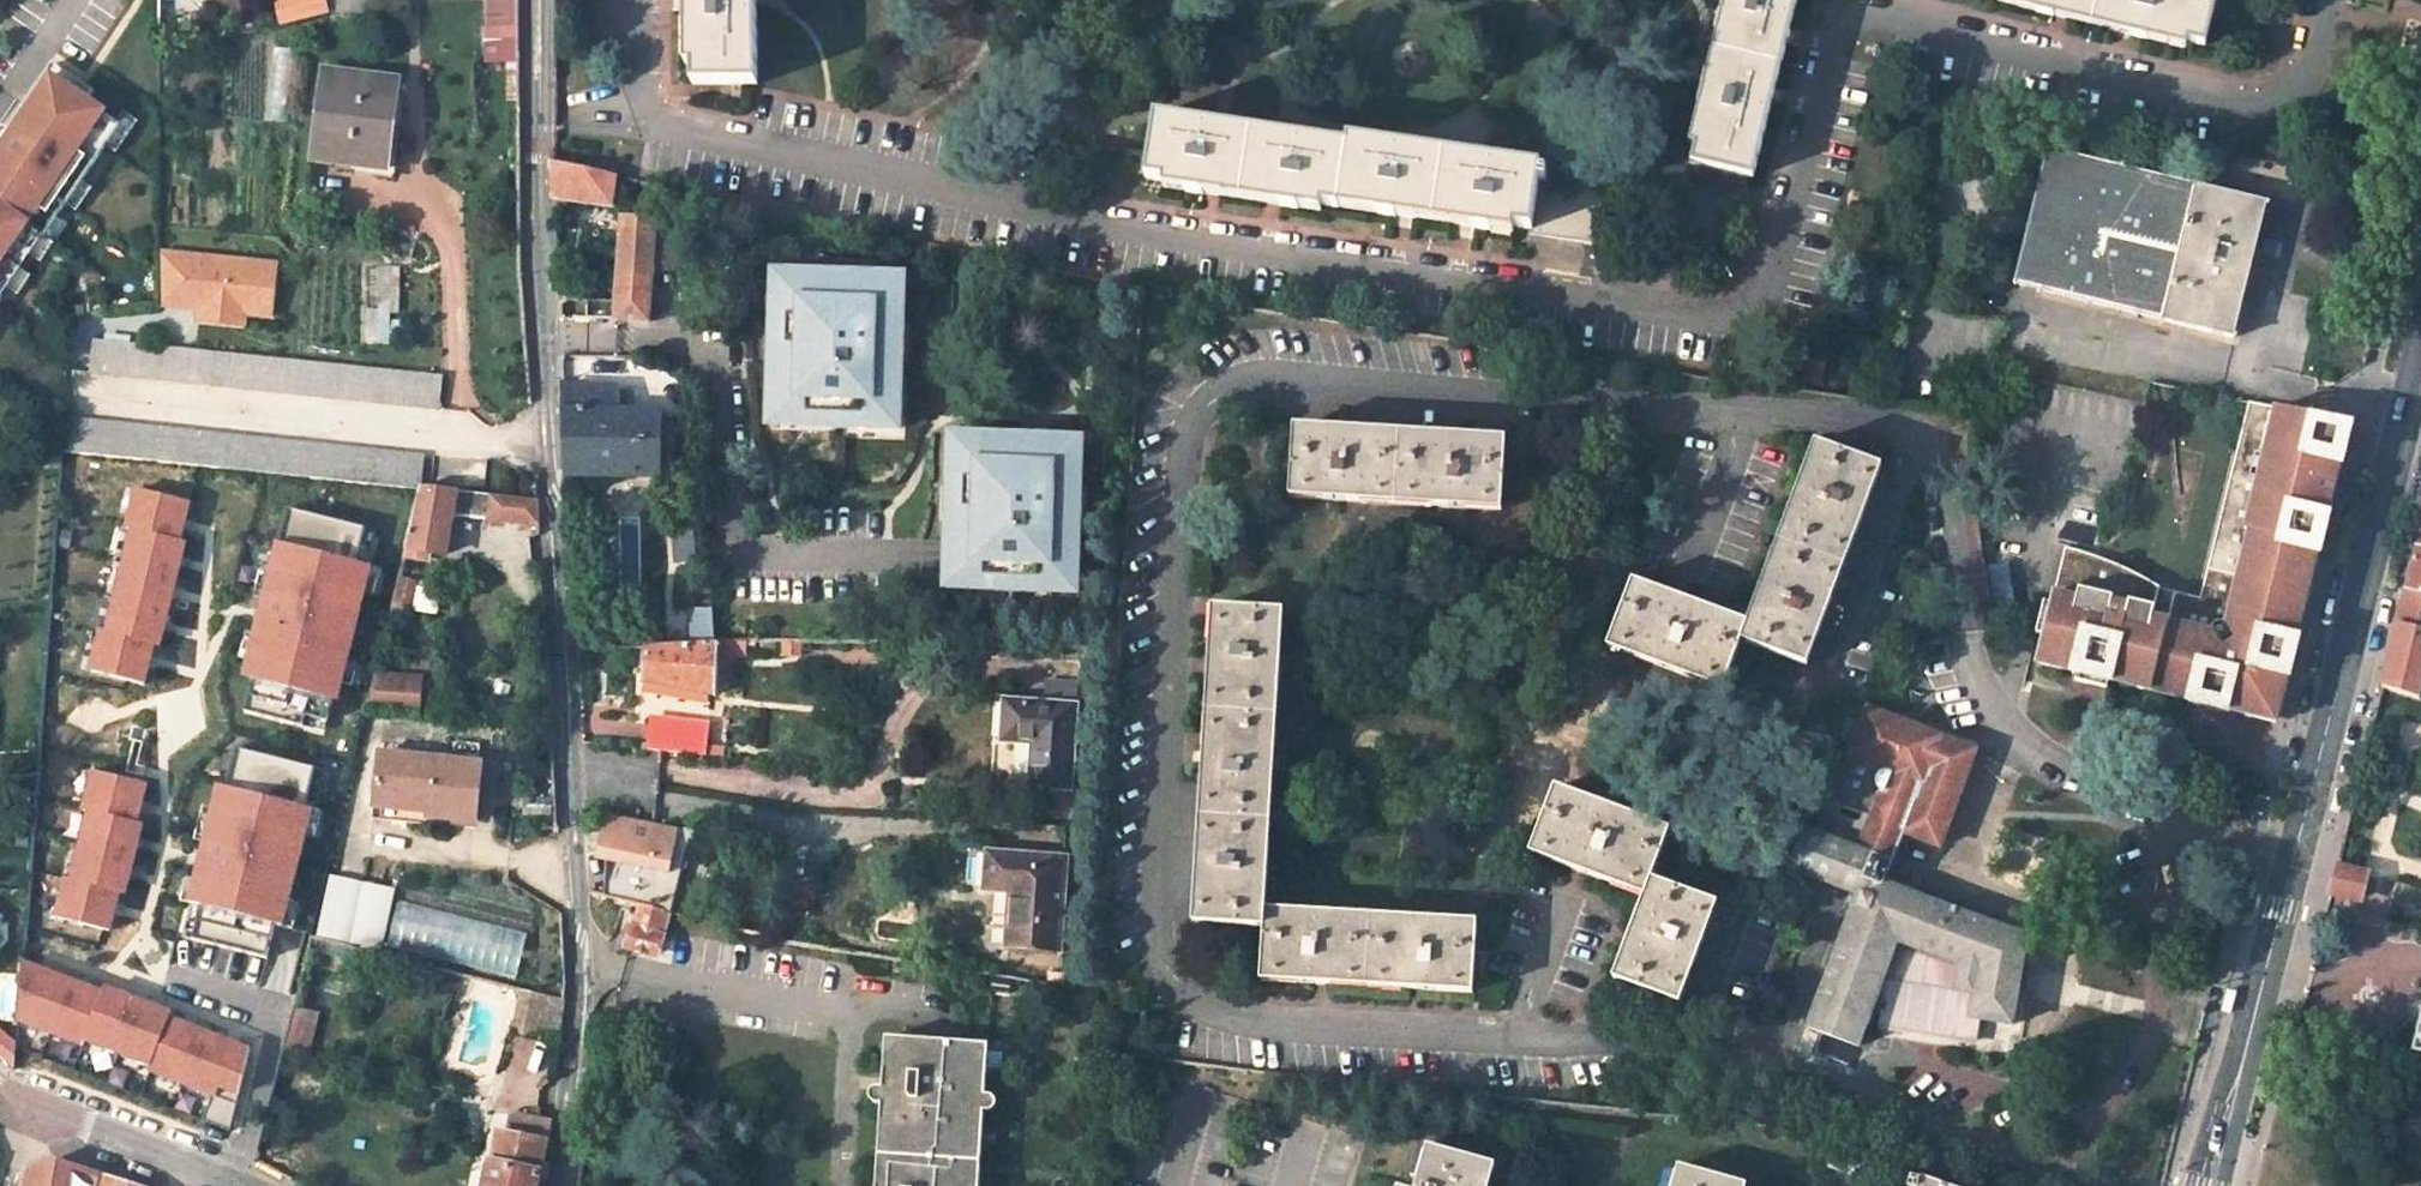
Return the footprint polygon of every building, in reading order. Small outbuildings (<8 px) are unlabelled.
[(307,21),(323,18),(319,0),(310,0),(305,1),(307,21)] [(516,62),(517,0),(485,0),(485,62),(516,62)] [(758,84),(758,0),(689,0),(690,66),(697,66),(697,84),(758,84)] [(1753,175),(1796,0),(1724,0),(1690,142),(1697,143),(1693,160),(1753,175)] [(2185,47),(2187,40),(2205,44),(2216,0),(1999,0),(2185,47)] [(305,1),(274,7),(277,27),(307,21),(305,1)] [(40,229),(46,233),(118,125),(85,103),(92,92),(51,65),(6,130),(10,133),(1,146),(0,146),(0,287),(40,229)] [(325,71),(312,159),(385,168),(396,79),(325,71)] [(1600,244),(1609,179),(1539,168),(1539,166),(1350,137),(1349,144),(1157,115),(1148,176),(1166,179),(1165,186),(1322,210),(1322,203),(1513,232),(1514,224),(1532,228),(1530,232),(1600,244)] [(2048,148),(2015,282),(2233,336),(2266,203),(2048,148)] [(611,205),(615,176),(553,163),(553,197),(611,205)] [(621,219),(615,317),(648,320),(651,268),(654,222),(621,219)] [(651,268),(675,270),(677,224),(654,222),(651,268)] [(270,314),(275,262),(161,250),(161,302),(187,305),(232,310),(270,314)] [(369,267),(367,344),(394,345),(396,268),(369,267)] [(773,365),(771,426),(799,428),(799,416),(873,419),(872,431),(900,432),(903,352),(899,352),(899,329),(904,330),(905,280),(777,275),(776,300),(783,301),(781,365),(773,365)] [(781,365),(783,301),(776,300),(773,365),(781,365)] [(231,321),(232,310),(187,305),(186,317),(231,321)] [(438,409),(441,374),(92,338),(88,370),(438,409)] [(1826,386),(1829,369),(1791,363),(1788,380),(1826,386)] [(566,475),(658,477),(659,410),(616,410),(616,387),(562,387),(566,475)] [(2245,714),(2281,696),(2282,691),(2280,691),(2284,675),(2286,676),(2291,654),(2296,635),(2289,633),(2310,548),(2317,550),(2327,511),(2325,510),(2329,495),(2330,496),(2333,485),(2332,479),(2329,476),(2326,475),(2329,460),(2339,462),(2342,451),(2310,443),(2315,414),(2246,400),(2197,596),(2157,586),(2114,575),(2117,564),(2091,553),(2062,544),(2048,602),(2055,603),(2048,632),(2041,630),(2034,660),(2069,669),(2069,672),(2072,672),(2073,672),(2111,682),(2111,680),(2119,682),(2119,684),(2126,685),(2127,684),(2172,695),(2172,697),(2179,699),(2180,697),(2187,699),(2187,701),(2189,701),(2228,710),(2228,708),(2243,712),(2243,713),(2245,714)] [(2342,451),(2349,421),(2315,414),(2310,443),(2342,451)] [(171,461),(420,487),(424,456),(61,415),(58,449),(94,453),(136,458),(171,461)] [(799,416),(799,428),(872,431),(873,419),(799,416)] [(1296,425),(1292,495),(1500,508),(1504,437),(1296,425)] [(948,591),(975,592),(976,580),(1049,583),(1049,594),(1077,595),(1082,444),(953,439),(948,591)] [(1747,621),(1741,637),(1805,662),(1880,465),(1814,440),(1747,621)] [(444,554),(450,514),(488,518),(538,523),(536,499),(420,487),(405,547),(444,554)] [(189,502),(137,489),(127,529),(133,530),(107,633),(101,632),(91,671),(144,684),(154,645),(159,646),(185,542),(179,541),(189,502)] [(256,663),(244,712),(302,727),(305,717),(326,722),(336,682),(341,683),(370,566),(356,563),(365,528),(288,509),(264,599),(254,597),(251,610),(261,613),(249,660),(256,663)] [(2418,549),(2413,571),(2408,590),(2420,594),(2420,549),(2418,549)] [(2143,576),(2117,564),(2114,575),(2157,586),(2143,576)] [(1747,621),(1634,579),(1609,643),(1722,687),(1741,637),(1747,621)] [(1049,583),(976,580),(975,592),(1049,594),(1049,583)] [(2408,590),(2403,608),(2399,627),(2420,632),(2420,594),(2408,590)] [(1213,605),(1195,919),(1263,923),(1264,910),(1282,609),(1213,605)] [(2420,695),(2420,632),(2399,627),(2390,661),(2383,687),(2420,698),(2420,695)] [(644,646),(642,683),(715,696),(717,654),(744,654),(744,640),(714,639),(715,645),(644,646)] [(371,707),(422,708),(423,674),(372,673),(371,707)] [(642,683),(642,691),(714,705),(715,696),(642,683)] [(2281,696),(2245,714),(2274,721),(2281,696)] [(1032,739),(1029,782),(1069,786),(1074,706),(1006,702),(1003,736),(1032,739)] [(1857,891),(1809,1023),(1859,1043),(1873,1003),(1885,1007),(1882,1023),(1973,1038),(1976,1016),(2012,1022),(2026,935),(1883,880),(1902,829),(1939,844),(1974,751),(1868,707),(1851,752),(1890,767),(1859,849),(1806,830),(1792,867),(1857,891)] [(652,716),(649,749),(703,756),(707,723),(652,716)] [(301,805),(310,771),(235,752),(226,786),(220,784),(191,902),(198,903),(188,943),(267,963),(277,923),(283,924),(312,808),(301,805)] [(479,762),(377,752),(374,799),(425,804),(424,816),(473,821),(479,762)] [(136,822),(146,784),(93,771),(84,811),(89,812),(73,879),(67,878),(57,918),(109,931),(119,892),(125,894),(142,824),(136,822)] [(1671,831),(1558,787),(1534,853),(1647,897),(1653,879),(1671,831)] [(374,799),(372,817),(423,822),(424,816),(425,804),(374,799)] [(606,815),(599,845),(615,850),(609,876),(604,894),(636,903),(666,911),(670,912),(688,839),(693,840),(695,830),(652,819),(651,824),(606,815)] [(1010,889),(1007,943),(1058,948),(1064,858),(986,852),(984,887),(1010,889)] [(2362,859),(2342,854),(2339,866),(2359,873),(2362,859)] [(2332,893),(2352,899),(2359,873),(2339,866),(2332,893)] [(2352,899),(2361,901),(2368,875),(2359,873),(2352,899)] [(394,890),(329,874),(313,935),(379,952),(394,890)] [(1647,897),(1616,979),(1680,1004),(1717,904),(1653,879),(1647,897)] [(388,946),(517,977),(528,931),(399,901),(388,946)] [(666,911),(636,903),(626,946),(655,954),(666,911)] [(1261,979),(1473,993),(1478,922),(1264,910),(1263,923),(1261,979)] [(307,949),(518,1003),(512,1027),(531,1033),(536,1011),(540,993),(310,935),(307,949)] [(2418,990),(2419,959),(2395,959),(2394,990),(2418,990)] [(201,1117),(230,1128),(250,1047),(169,1019),(171,1013),(105,988),(102,994),(21,962),(17,1015),(83,1041),(86,1036),(151,1061),(149,1067),(211,1091),(201,1117)] [(536,1011),(561,1018),(562,999),(540,993),(536,1011)] [(287,1043),(311,1048),(319,1013),(295,1007),(287,1043)] [(13,1063),(15,1040),(0,1027),(0,1052),(13,1063)] [(2408,1085),(2420,1088),(2420,1036),(2408,1085)] [(876,1185),(979,1185),(988,1044),(887,1037),(876,1185)] [(525,1113),(521,1136),(499,1131),(494,1157),(490,1155),(484,1185),(545,1185),(546,1168),(541,1164),(544,1149),(548,1148),(551,1119),(525,1113)] [(1495,1166),(1430,1147),(1418,1185),(1490,1185),(1495,1166)] [(26,1185),(100,1185),(102,1175),(71,1165),(55,1160),(31,1171),(26,1185)] [(1745,1185),(1680,1168),(1676,1185),(1745,1185)] [(1909,1185),(1947,1185),(1912,1174),(1909,1185)] [(102,1175),(100,1185),(136,1185),(126,1183),(102,1175)]
